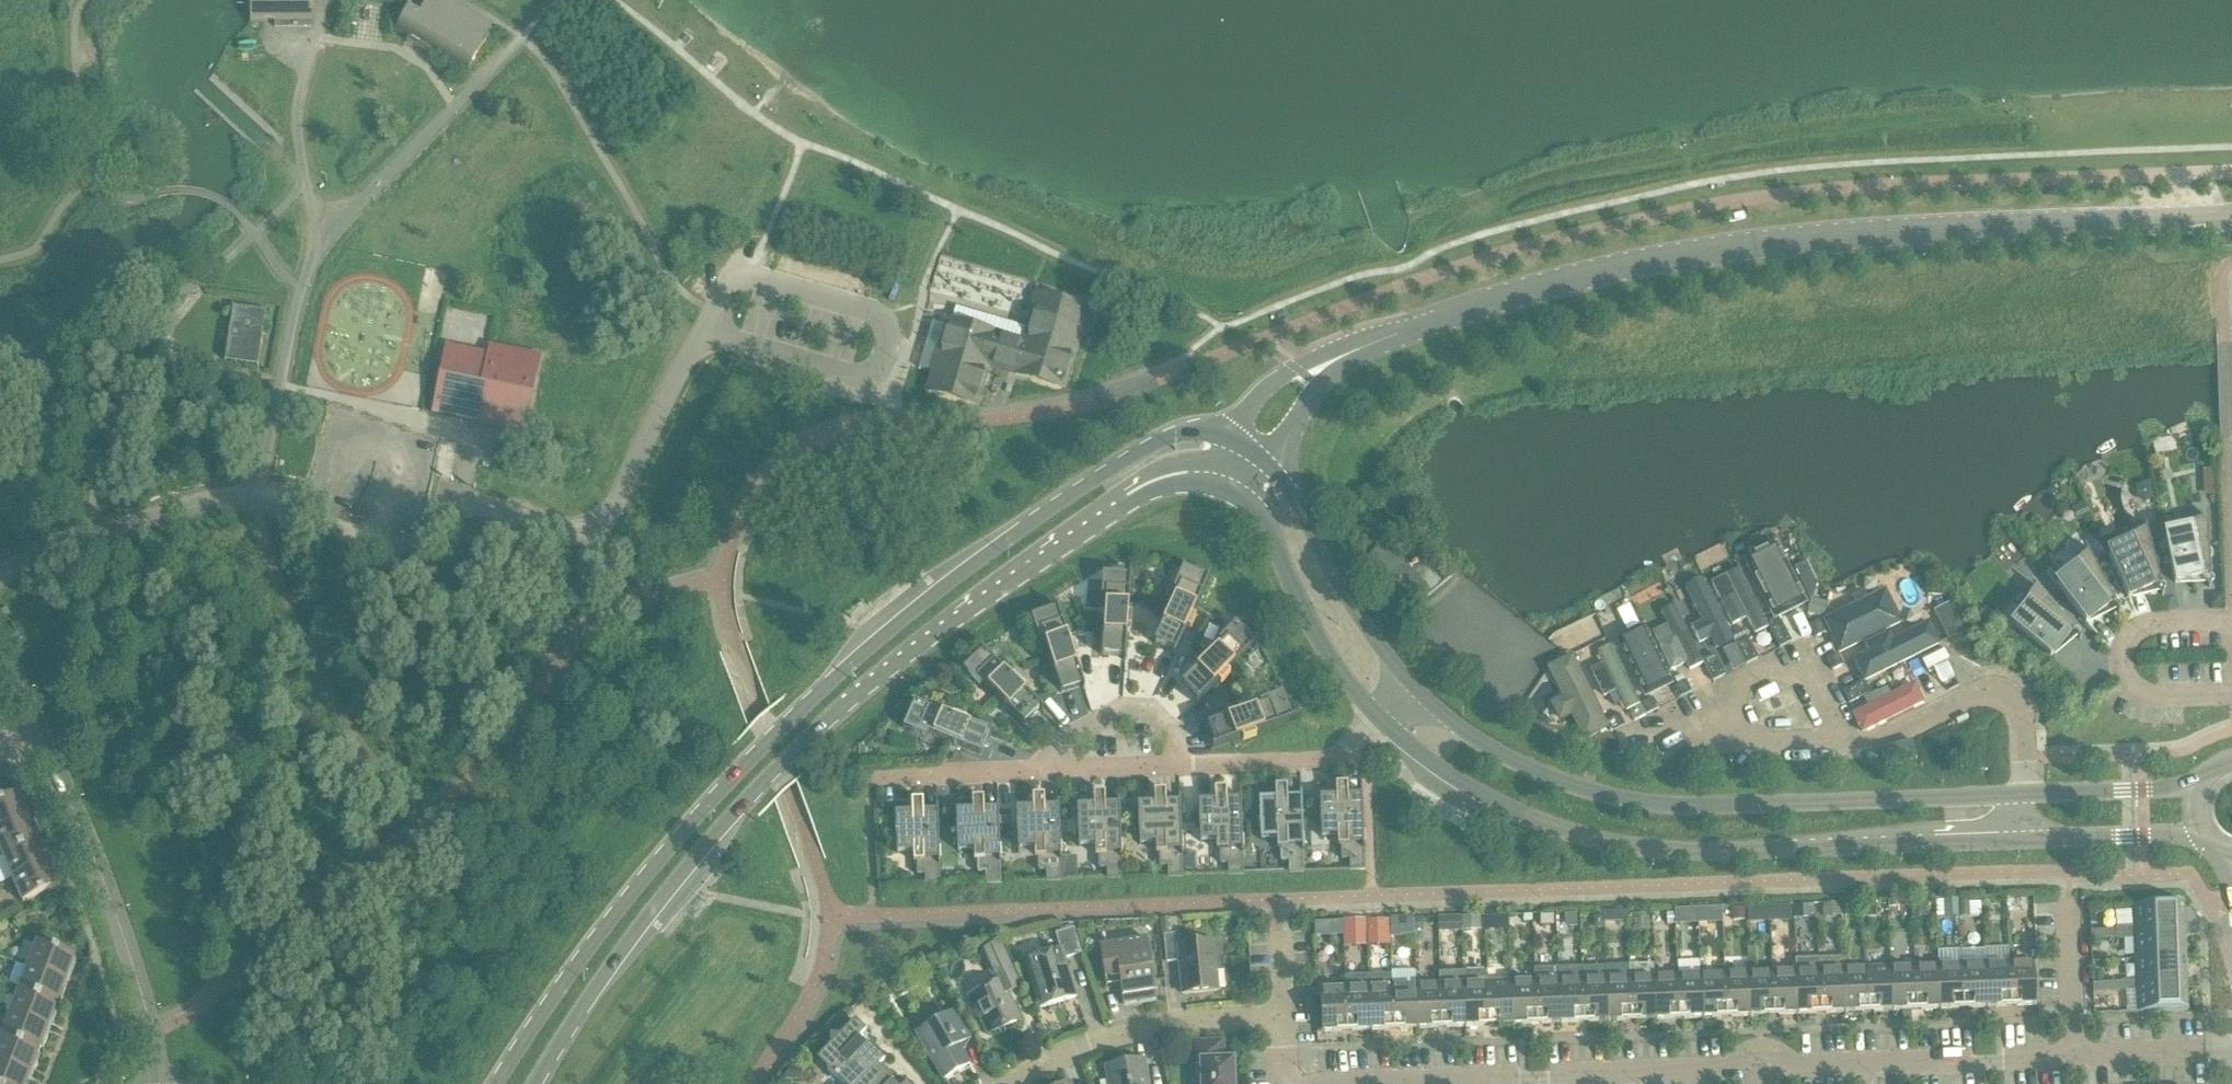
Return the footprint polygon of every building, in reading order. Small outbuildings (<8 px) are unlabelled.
[(249,24),(314,22),(314,0),(249,0),(249,24)] [(396,32),(465,73),(491,30),(439,0),(415,0),(396,32)] [(258,366),(266,312),(233,307),(225,362),(258,366)] [(1026,347),(950,324),(931,388),(973,401),(984,361),(1062,383),(1080,320),(1037,308),(1035,316),(1031,315),(1027,329),(1030,330),(1026,347)] [(488,354),(446,346),(432,413),(466,420),(467,416),(483,419),(482,423),(495,426),(497,418),(526,424),(540,356),(489,346),(488,354)] [(2218,473),(2206,474),(2207,499),(2219,499),(2218,473)] [(2210,588),(2207,517),(2205,517),(2206,519),(2200,520),(2194,522),(2189,525),(2184,528),(2180,532),(2165,536),(2174,583),(2208,576),(2208,588),(2210,588)] [(2163,595),(2145,527),(2144,527),(2145,529),(2139,532),(2134,535),(2130,538),(2126,543),(2122,547),(2107,554),(2127,598),(2159,584),(2162,596),(2163,595)] [(1802,607),(1771,545),(1750,556),(1780,618),(1802,607)] [(2119,613),(2087,550),(2085,551),(2086,552),(2082,556),(2078,560),(2074,565),(2071,570),(2069,575),(2056,585),(2085,623),(2112,603),(2118,613),(2119,613)] [(1765,626),(1734,563),(1712,574),(1742,636),(1765,626)] [(1192,616),(1208,578),(1183,567),(1172,590),(1176,591),(1167,612),(1168,612),(1154,644),(1175,653),(1186,628),(1190,630),(1195,617),(1192,616)] [(1128,616),(1130,575),(1102,573),(1100,598),(1105,598),(1103,620),(1104,620),(1102,656),(1125,657),(1127,630),(1130,630),(1131,616),(1128,616)] [(1731,643),(1700,580),(1678,591),(1709,653),(1731,643)] [(2080,639),(2035,585),(2033,586),(2035,588),(2031,592),(2028,597),(2025,603),(2024,608),(2023,614),(2012,626),(2049,657),(2071,631),(2079,640),(2080,639)] [(1881,589),(1821,619),(1834,646),(1895,617),(1881,589)] [(1697,660),(1666,598),(1645,609),(1675,671),(1697,660)] [(1070,646),(1057,608),(1030,617),(1038,640),(1042,639),(1049,660),(1050,660),(1061,693),(1083,686),(1074,660),(1078,659),(1073,645),(1070,646)] [(1826,632),(1820,620),(1809,625),(1815,637),(1826,632)] [(1791,642),(1780,621),(1769,627),(1779,648),(1791,642)] [(1227,672),(1255,642),(1235,623),(1218,641),(1221,644),(1205,660),(1206,660),(1182,685),(1198,702),(1217,682),(1220,684),(1230,674),(1227,672)] [(1669,686),(1638,623),(1616,634),(1647,697),(1669,686)] [(1902,626),(1841,656),(1854,683),(1915,654),(1902,626)] [(1758,659),(1747,638),(1735,644),(1746,665),(1758,659)] [(1637,702),(1606,640),(1584,651),(1614,713),(1637,702)] [(1011,679),(982,650),(962,670),(979,688),(982,685),(998,700),(1023,725),(1040,709),(1021,689),(1023,687),(1013,677),(1011,679)] [(1843,665),(1837,653),(1826,659),(1832,671),(1843,665)] [(1724,675),(1714,655),(1702,660),(1712,681),(1724,675)] [(1601,720),(1570,658),(1548,669),(1578,731),(1601,720)] [(1922,668),(1861,698),(1874,725),(1935,696),(1922,668)] [(1691,692),(1686,681),(1674,687),(1679,698),(1691,692)] [(1869,693),(1863,681),(1843,692),(1849,704),(1869,693)] [(1292,719),(1282,693),(1259,702),(1260,706),(1240,714),(1207,727),(1216,749),(1241,739),(1243,742),(1256,737),(1254,734),(1292,719)] [(1658,709),(1652,698),(1641,704),(1646,715),(1658,709)] [(989,734),(964,724),(965,721),(952,715),(951,718),(914,703),(903,729),(925,738),(927,734),(947,743),(948,742),(980,756),(989,734)] [(1624,726),(1619,715),(1607,721),(1613,732),(1624,726)] [(1363,834),(1361,795),(1347,796),(1347,784),(1335,785),(1335,796),(1319,797),(1319,810),(1320,824),(1321,837),(1337,837),(1337,847),(1340,846),(1341,859),(1348,859),(1349,870),(1364,870),(1363,846),(1364,845),(1364,834),(1363,834)] [(1302,836),(1301,797),(1286,798),(1286,787),(1274,787),(1275,799),(1258,799),(1259,812),(1259,827),(1260,840),(1276,839),(1277,849),(1279,849),(1280,861),(1288,861),(1288,873),(1304,872),(1303,848),(1304,848),(1303,836),(1302,836)] [(1242,839),(1240,800),(1226,800),(1225,789),(1214,790),(1214,801),(1198,802),(1198,815),(1198,829),(1199,829),(1199,842),(1216,841),(1216,851),(1219,851),(1219,864),(1227,864),(1228,875),(1243,874),(1242,850),(1243,850),(1243,839),(1242,839)] [(1181,841),(1180,802),(1165,802),(1165,791),(1153,792),(1154,803),(1137,804),(1138,817),(1137,817),(1138,831),(1139,844),(1155,844),(1156,854),(1158,853),(1159,866),(1167,866),(1167,877),(1182,877),(1181,852),(1182,852),(1182,841),(1181,841)] [(26,812),(28,811),(22,797),(21,798),(19,794),(0,802),(0,830),(29,817),(26,812)] [(1120,843),(1119,804),(1105,805),(1104,794),(1093,794),(1093,806),(1076,806),(1077,819),(1077,834),(1078,847),(1095,846),(1095,856),(1098,856),(1098,868),(1106,868),(1106,880),(1122,879),(1121,855),(1122,855),(1121,843),(1120,843)] [(1060,846),(1058,807),(1044,807),(1044,796),(1032,797),(1032,808),(1016,808),(1016,822),(1017,836),(1017,849),(1034,848),(1034,858),(1037,858),(1037,871),(1045,870),(1046,882),(1061,881),(1060,857),(1061,857),(1061,845),(1060,846)] [(999,848),(998,809),(983,809),(983,798),(971,799),(972,810),(955,811),(956,824),(955,824),(956,838),(957,851),(973,851),(974,860),(976,860),(977,873),(985,873),(985,884),(1001,884),(1000,859),(1001,859),(1000,848),(999,848)] [(939,850),(937,811),(923,812),(922,801),(911,801),(911,812),(895,813),(895,826),(895,841),(896,841),(896,854),(913,853),(913,863),(916,863),(916,875),(924,875),(925,886),(940,886),(939,862),(940,862),(940,850),(939,850)] [(32,823),(29,817),(0,830),(0,852),(2,857),(39,840),(38,837),(40,836),(34,823),(32,823)] [(50,863),(47,857),(49,856),(43,843),(41,844),(39,840),(2,857),(12,880),(50,863)] [(60,887),(58,882),(60,882),(54,868),(52,869),(50,863),(12,880),(23,903),(60,887)] [(2185,931),(2184,904),(2133,906),(2134,928),(2114,929),(2114,939),(2134,939),(2134,933),(2185,931)] [(1076,997),(1064,959),(1081,953),(1073,928),(1055,934),(1060,950),(1025,960),(1040,1008),(1076,997)] [(2114,939),(2114,929),(2090,931),(2090,939),(2114,939)] [(2186,958),(2185,931),(2134,933),(2134,939),(2135,960),(2186,958)] [(1217,991),(1212,942),(1178,945),(1177,934),(1163,936),(1166,963),(1179,961),(1182,994),(1217,991)] [(1153,980),(1146,939),(1099,946),(1104,979),(1118,977),(1123,1004),(1156,999),(1154,989),(1157,989),(1155,980),(1153,980)] [(66,982),(75,958),(37,943),(28,967),(66,982)] [(1019,1020),(1006,993),(1018,987),(998,943),(982,951),(996,983),(970,995),(988,1035),(1019,1020)] [(1820,1014),(1844,1013),(1842,968),(1842,957),(1818,958),(1818,968),(1820,1014)] [(1797,1015),(1820,1014),(1818,968),(1818,958),(1794,959),(1795,970),(1797,1015)] [(2187,984),(2186,958),(2135,960),(2136,980),(2136,986),(2187,984)] [(2035,1006),(2033,961),(2009,962),(2010,1007),(2035,1006)] [(2010,1007),(2009,962),(1985,963),(1986,1008),(2010,1007)] [(1986,1008),(1985,963),(1961,964),(1963,1009),(1986,1008)] [(1963,1009),(1961,964),(1937,965),(1939,1009),(1963,1009)] [(1631,1021),(1629,965),(1605,966),(1607,1022),(1631,1021)] [(1654,1020),(1652,965),(1629,965),(1631,1021),(1654,1020)] [(1679,1019),(1677,975),(1653,975),(1653,965),(1652,965),(1654,1020),(1679,1019)] [(1939,1009),(1937,965),(1913,966),(1915,1010),(1939,1009)] [(1607,1022),(1605,966),(1581,967),(1583,1023),(1607,1022)] [(1892,1011),(1890,966),(1866,967),(1868,1012),(1892,1011)] [(1915,1010),(1913,966),(1890,966),(1892,1011),(1915,1010)] [(57,1005),(66,982),(28,967),(19,990),(57,1005)] [(1583,1023),(1581,967),(1558,968),(1560,1024),(1583,1023)] [(1868,1012),(1866,967),(1842,968),(1844,1013),(1868,1012)] [(1560,1024),(1558,968),(1534,969),(1536,1025),(1560,1024)] [(1536,1025),(1534,969),(1533,969),(1534,980),(1510,981),(1512,1025),(1536,1025)] [(1795,970),(1771,971),(1773,1016),(1797,1015),(1795,970)] [(1488,1026),(1486,971),(1463,972),(1463,983),(1464,1027),(1488,1026)] [(1512,1025),(1510,981),(1487,982),(1487,971),(1486,971),(1488,1026),(1512,1025)] [(1773,1016),(1771,971),(1748,972),(1749,1017),(1773,1016)] [(1441,1028),(1464,1027),(1463,983),(1462,972),(1438,973),(1439,983),(1441,1028)] [(1749,1017),(1748,972),(1724,973),(1726,1017),(1749,1017)] [(1726,1017),(1724,973),(1700,974),(1702,1018),(1726,1017)] [(1394,1030),(1392,985),(1391,974),(1368,975),(1370,1031),(1394,1030)] [(1702,1018),(1700,974),(1677,975),(1679,1019),(1702,1018)] [(1370,1031),(1368,975),(1344,976),(1345,987),(1347,1032),(1370,1031)] [(2188,1011),(2187,984),(2136,986),(2136,980),(2116,982),(2116,991),(2136,991),(2137,1013),(2188,1011)] [(2116,991),(2116,982),(2092,984),(2092,991),(2116,991)] [(1439,983),(1415,984),(1417,1029),(1441,1028),(1439,983)] [(1417,1029),(1415,984),(1392,985),(1394,1030),(1417,1029)] [(1345,987),(1320,988),(1321,1033),(1347,1032),(1345,987)] [(48,1028),(57,1005),(19,990),(10,1014),(48,1028)] [(958,1046),(969,1039),(954,1013),(916,1035),(942,1080),(969,1065),(958,1046)] [(39,1051),(48,1028),(10,1014),(1,1037),(39,1051)] [(863,1035),(865,1033),(855,1022),(839,1038),(830,1038),(830,1047),(820,1058),(829,1067),(827,1070),(841,1083),(861,1083),(881,1064),(881,1065),(887,1058),(863,1035)] [(39,1051),(1,1037),(0,1040),(0,1063),(30,1075),(39,1051)] [(1232,1061),(1223,1061),(1223,1042),(1191,1043),(1193,1083),(1202,1083),(1233,1083),(1232,1061)] [(1144,1059),(1103,1067),(1107,1083),(1149,1083),(1144,1059)] [(30,1075),(0,1063),(0,1083),(27,1083),(30,1075)] [(881,1065),(881,1064),(861,1083),(901,1083),(881,1065)]
